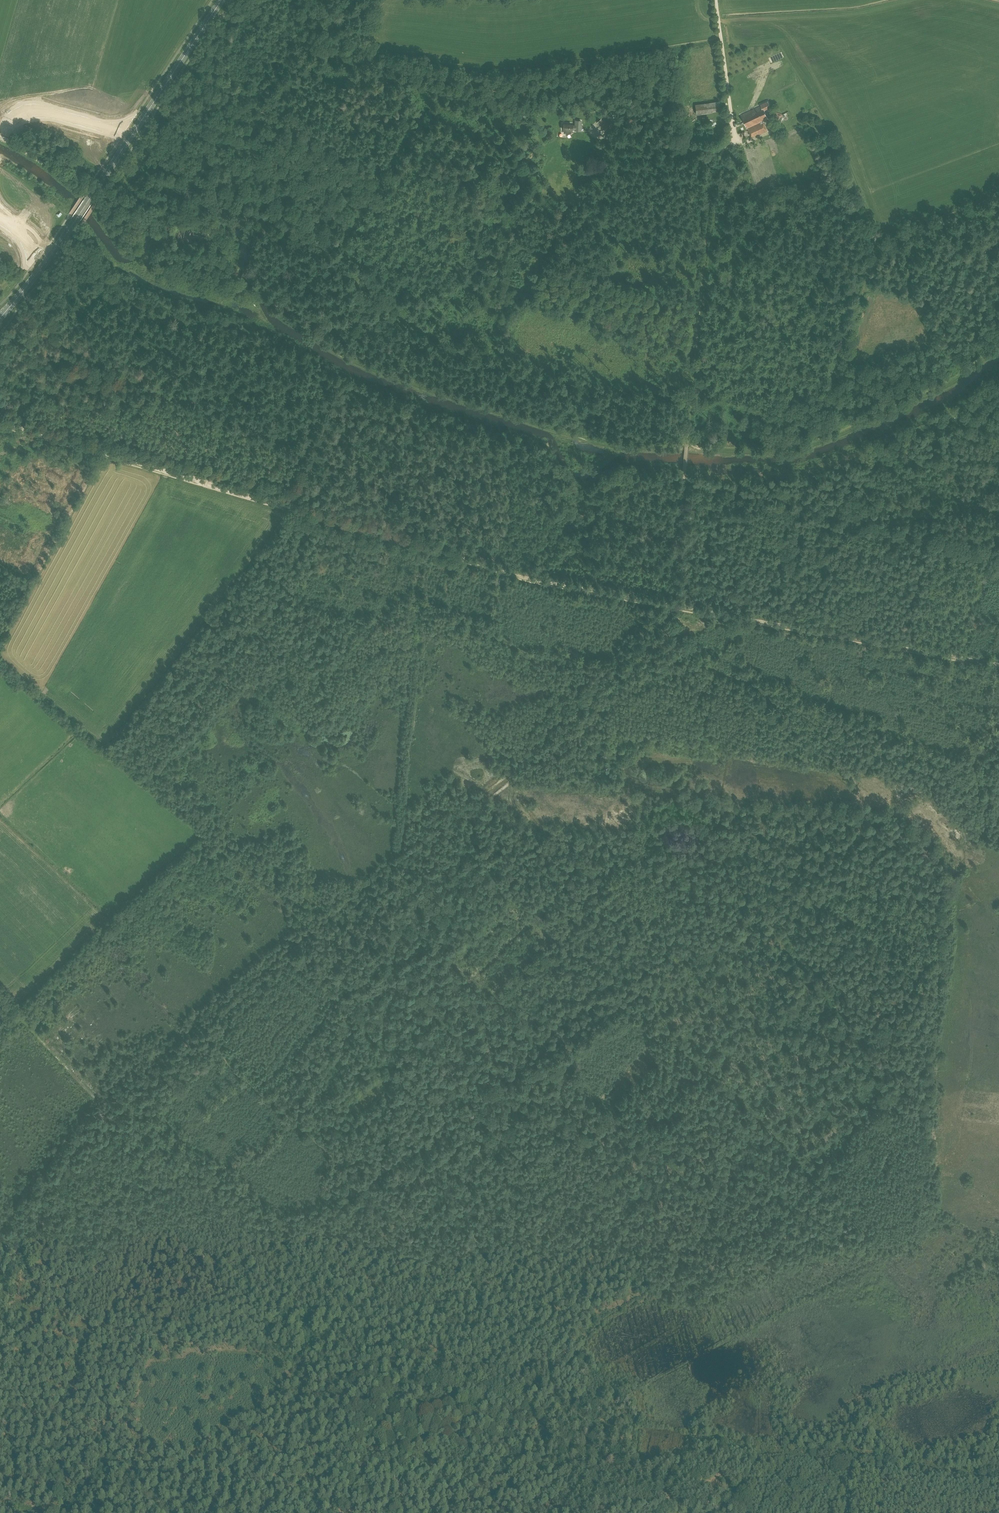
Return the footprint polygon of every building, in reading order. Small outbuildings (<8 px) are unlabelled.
[(761,106),(742,115),(752,138),(768,131),(763,121),(768,119),(767,116),(764,110),(771,107),(768,101),(761,105),(761,106)] [(783,114),(775,112),(772,118),(780,121),(783,114)] [(603,117),(598,122),(600,124),(603,121),(608,126),(610,124),(603,117)] [(563,124),(562,128),(563,128),(563,129),(564,129),(564,133),(571,133),(571,130),(580,130),(581,128),(582,128),(582,125),(581,125),(581,121),(576,120),(575,126),(572,125),(572,124),(563,124)]
